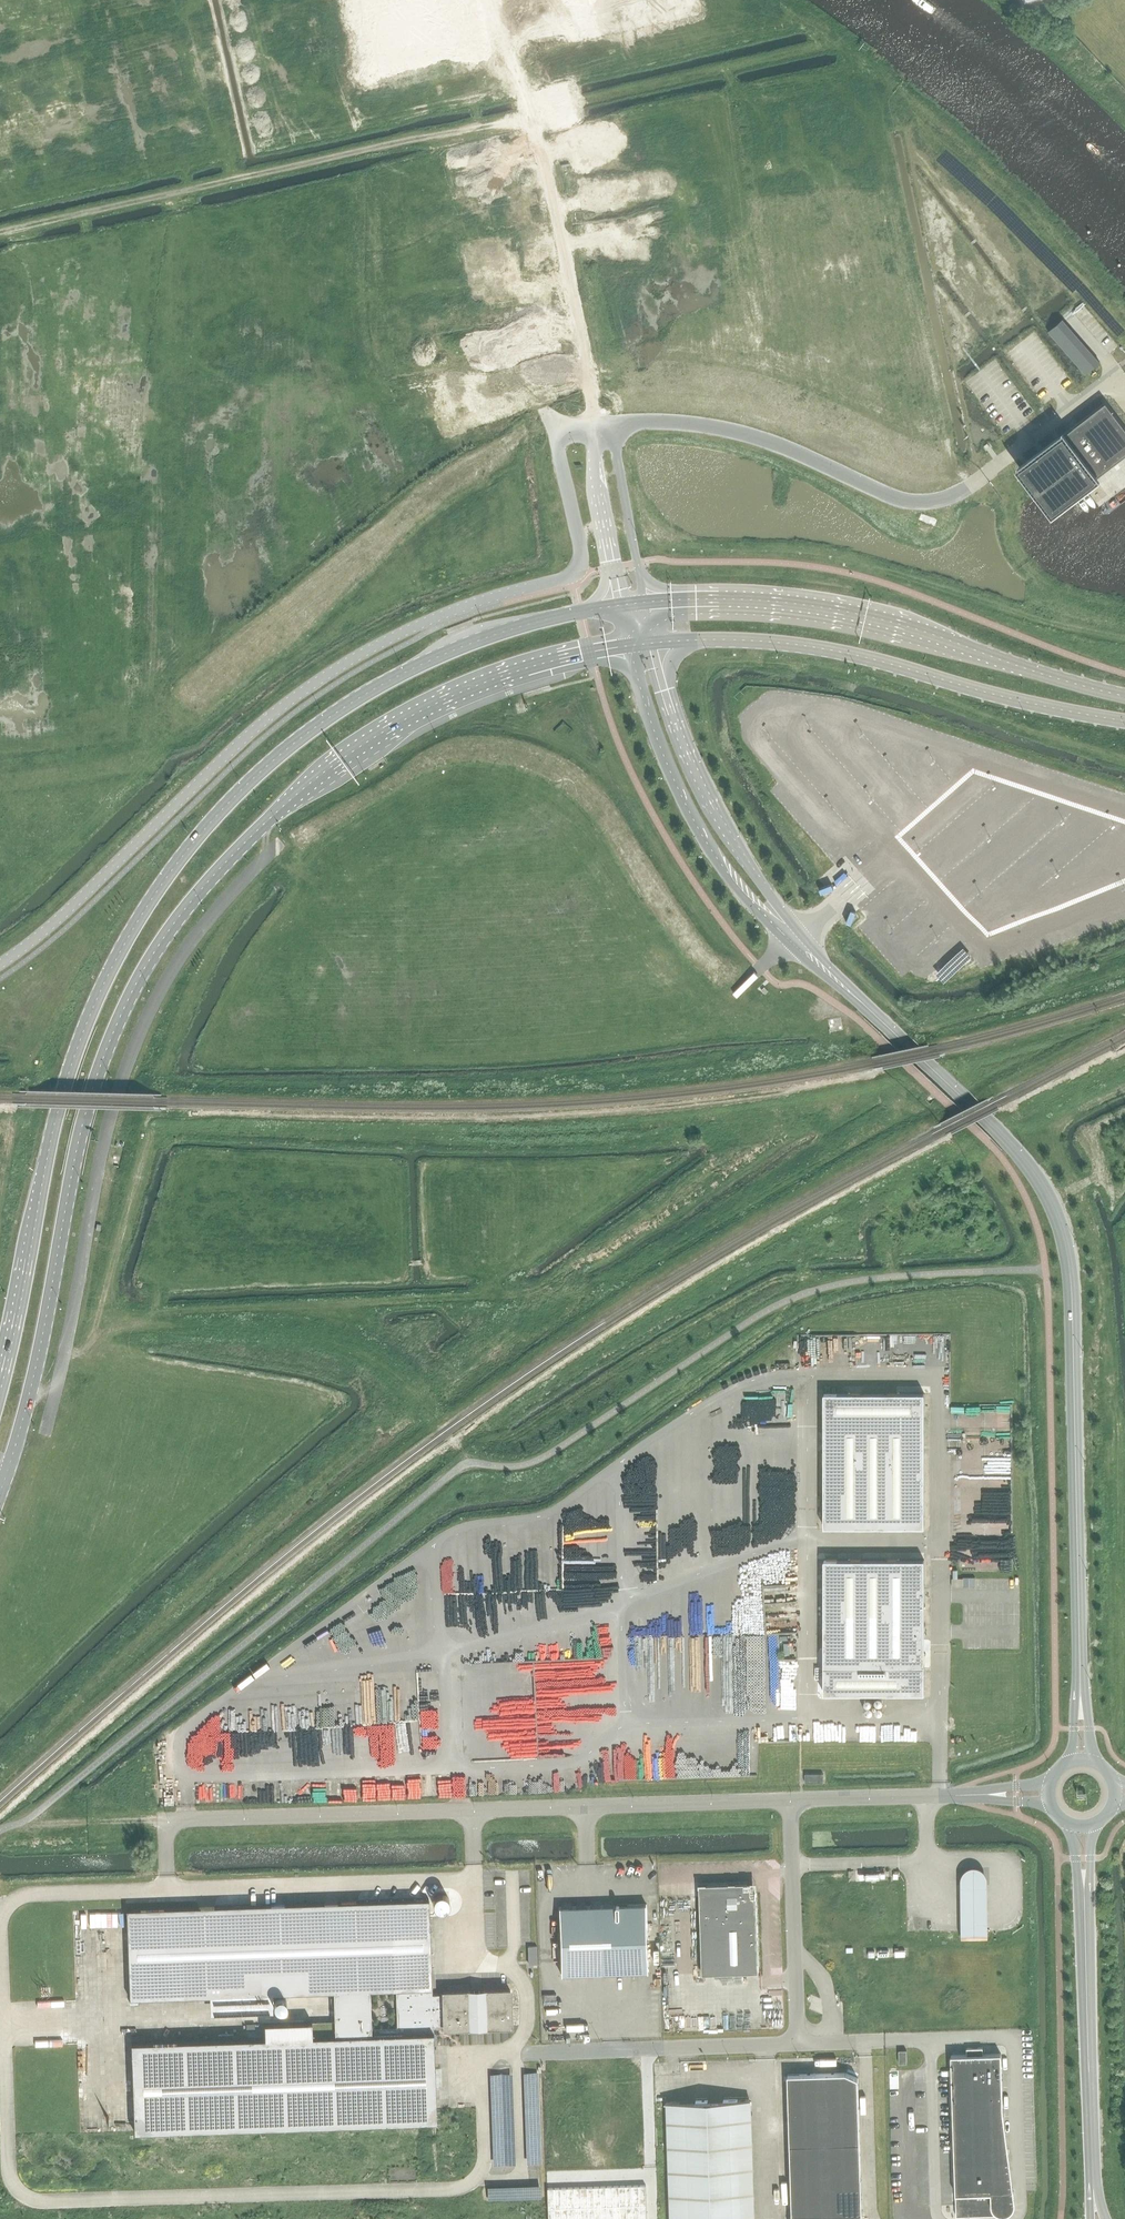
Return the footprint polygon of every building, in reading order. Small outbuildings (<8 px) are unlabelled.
[(1048,331),(1085,374),(1099,362),(1062,319),(1048,331)] [(1019,467),(1053,511),(1097,478),(1096,477),(1124,455),(1124,428),(1105,402),(1064,434),(1063,433),(1019,467)] [(936,524),(939,516),(922,512),(920,520),(936,524)] [(764,986),(760,989),(765,994),(769,990),(764,986)] [(924,1527),(924,1393),(824,1393),(824,1527),(924,1527)] [(824,1559),(824,1693),(924,1693),(924,1559),(824,1559)] [(975,1586),(975,1579),(975,1577),(963,1577),(963,1578),(963,1579),(963,1586),(975,1586)] [(869,1703),(870,1702),(870,1700),(870,1699),(870,1698),(869,1697),(868,1696),(866,1695),(865,1696),(863,1696),(862,1697),(862,1699),(861,1700),(862,1701),(862,1703),(864,1704),(865,1704),(866,1704),(868,1704),(869,1703)] [(881,1703),(882,1702),(882,1700),(882,1699),(882,1697),(881,1696),(880,1696),(878,1695),(877,1695),(875,1696),(874,1697),(874,1698),(874,1700),(874,1701),(875,1702),(876,1703),(877,1704),(879,1704),(880,1704),(881,1703)] [(871,1713),(872,1711),(872,1710),(872,1709),(872,1707),(871,1706),(870,1705),(868,1705),(867,1705),(866,1706),(865,1707),(864,1708),(864,1710),(864,1711),(865,1712),(866,1713),(867,1714),(869,1714),(870,1713),(871,1713)] [(882,1712),(883,1711),(883,1710),(883,1708),(883,1707),(882,1706),(881,1705),(879,1705),(878,1705),(876,1706),(875,1707),(875,1708),(875,1709),(875,1711),(876,1712),(877,1713),(878,1714),(879,1714),(881,1713),(882,1712)] [(823,1783),(823,1774),(805,1774),(805,1783),(823,1783)] [(987,1888),(987,1877),(984,1871),(983,1870),(980,1868),(977,1866),(973,1866),(970,1866),(966,1867),(963,1870),(962,1871),(960,1877),(960,1888),(960,1905),(960,1923),(960,1931),(960,1938),(988,1938),(988,1931),(988,1923),(987,1905),(987,1888)] [(747,1890),(746,1883),(699,1885),(702,1974),(752,1972),(759,1972),(759,1971),(756,1894),(747,1894),(747,1890)] [(750,1883),(746,1883),(747,1890),(747,1894),(756,1894),(756,1890),(756,1883),(750,1883)] [(439,1894),(438,1894),(436,1895),(434,1897),(433,1899),(433,1901),(433,1903),(433,1906),(435,1908),(436,1909),(437,1910),(439,1910),(440,1911),(441,1911),(443,1910),(444,1910),(445,1909),(447,1909),(448,1907),(449,1905),(450,1903),(450,1901),(449,1899),(449,1898),(448,1896),(446,1895),(445,1894),(444,1894),(443,1893),(442,1893),(441,1893),(440,1893),(439,1894)] [(477,1991),(443,1992),(443,1994),(432,1994),(429,1899),(126,1909),(130,1999),(218,1996),(219,2013),(273,2012),(272,1994),(333,1992),(334,2022),(264,2024),(265,2038),(131,2042),(134,2132),(437,2122),(433,2028),(433,2027),(444,2026),(444,2028),(511,2026),(510,1990),(477,1991)] [(622,1905),(617,1906),(609,1906),(595,1906),(580,1907),(566,1907),(559,1908),(561,1975),(569,1974),(584,1974),(598,1973),(613,1973),(627,1972),(641,1972),(648,1972),(646,1905),(627,1905),(622,1905)] [(89,1926),(88,1907),(74,1907),(75,1926),(89,1926)] [(529,1944),(530,1962),(539,1961),(538,1943),(529,1944)] [(279,2007),(280,2007),(282,2007),(284,2007),(286,2006),(287,2004),(287,2002),(287,2000),(286,1999),(285,1997),(283,1997),(281,1996),(280,1997),(278,1997),(277,1999),(276,2000),(276,2002),(276,2004),(277,2006),(279,2007)] [(1015,2203),(1014,2201),(1013,2191),(1005,2191),(1003,2119),(1001,2054),(983,2054),(983,2048),(967,2048),(967,2055),(951,2055),(956,2216),(1003,2215),(1005,2215),(1007,2214),(1009,2213),(1011,2212),(1012,2211),(1013,2209),(1014,2207),(1014,2205),(1015,2203)] [(902,2050),(899,2050),(899,2064),(907,2064),(906,2050),(902,2050)] [(822,2067),(839,2067),(838,2056),(821,2056),(822,2067)] [(861,2174),(856,2077),(845,2073),(787,2075),(790,2218),(861,2218),(861,2174)] [(633,2104),(641,2104),(640,2100),(640,2081),(632,2082),(633,2104)] [(609,2082),(601,2083),(602,2105),(610,2105),(609,2082)] [(610,2105),(617,2104),(617,2082),(609,2082),(610,2105)] [(625,2104),(624,2082),(617,2082),(617,2104),(625,2104)] [(625,2104),(633,2104),(632,2082),(624,2082),(625,2104)] [(579,2106),(578,2083),(570,2084),(571,2106),(579,2106)] [(586,2105),(586,2083),(578,2083),(579,2106),(586,2105)] [(586,2105),(594,2105),(593,2083),(586,2083),(586,2105)] [(594,2105),(602,2105),(601,2083),(593,2083),(594,2105)] [(555,2084),(555,2106),(563,2106),(562,2084),(555,2084)] [(570,2084),(562,2084),(563,2106),(571,2106),(570,2084)] [(667,2102),(670,2218),(742,2218),(738,2100),(667,2102)] [(610,2105),(610,2127),(618,2127),(617,2104),(610,2105)] [(617,2104),(618,2127),(626,2126),(625,2104),(617,2104)] [(626,2126),(633,2126),(633,2104),(625,2104),(626,2126)] [(641,2104),(633,2104),(633,2126),(641,2126),(641,2108),(641,2104)] [(579,2106),(579,2128),(587,2128),(586,2105),(579,2106)] [(586,2105),(587,2128),(595,2127),(594,2105),(586,2105)] [(603,2127),(602,2105),(594,2105),(595,2127),(603,2127)] [(610,2105),(602,2105),(603,2127),(610,2127),(610,2105)] [(564,2128),(563,2106),(555,2106),(556,2129),(564,2128)] [(563,2106),(564,2128),(572,2128),(571,2106),(563,2106)] [(579,2128),(579,2106),(571,2106),(572,2128),(579,2128)] [(1013,2191),(1003,2119),(1005,2191),(1009,2191),(1013,2191)] [(619,2146),(611,2147),(612,2169),(619,2169),(619,2146)] [(619,2169),(627,2169),(626,2146),(619,2146),(619,2169)] [(634,2146),(626,2146),(627,2169),(635,2168),(634,2146)] [(642,2146),(634,2146),(635,2168),(643,2168),(642,2146)] [(588,2147),(580,2148),(581,2170),(588,2170),(588,2147)] [(596,2170),(595,2147),(588,2147),(588,2170),(596,2170)] [(595,2147),(596,2170),(604,2169),(603,2147),(595,2147)] [(604,2169),(612,2169),(611,2147),(603,2147),(604,2169)] [(557,2149),(557,2171),(565,2171),(564,2148),(557,2149)] [(565,2171),(573,2170),(572,2148),(564,2148),(565,2171)] [(572,2148),(573,2170),(581,2170),(580,2148),(572,2148)] [(550,2171),(557,2171),(557,2149),(549,2149),(550,2171)] [(487,2188),(488,2201),(542,2199),(542,2186),(487,2188)]
